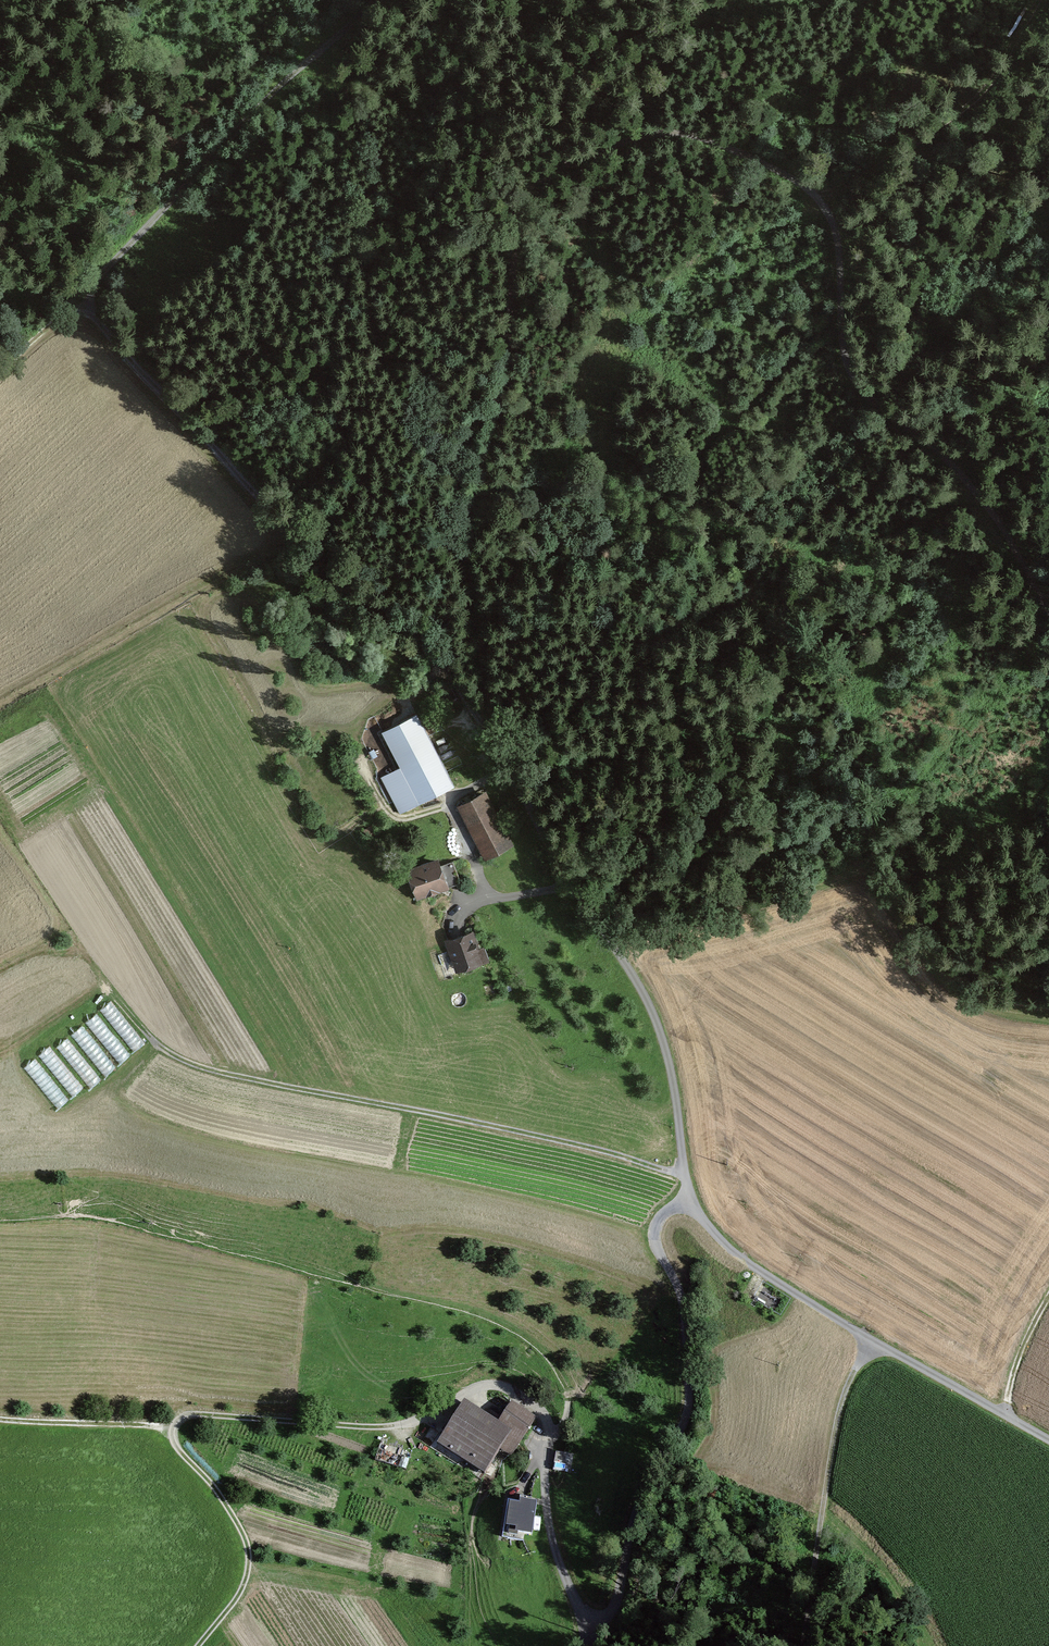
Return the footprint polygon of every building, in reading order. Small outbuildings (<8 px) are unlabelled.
[(423,716),(386,734),(404,770),(384,779),(400,813),(457,786),(423,716)] [(488,795),(463,808),(489,858),(514,846),(488,795)] [(376,829),(366,833),(372,844),(381,839),(376,829)] [(454,857),(414,871),(423,898),(464,884),(454,857)] [(482,930),(453,939),(463,971),(492,963),(482,930)] [(505,1426),(468,1403),(442,1444),(492,1476),(506,1453),(511,1456),(533,1422),(515,1410),(505,1426)] [(539,1507),(514,1504),(510,1537),(536,1540),(539,1507)]
